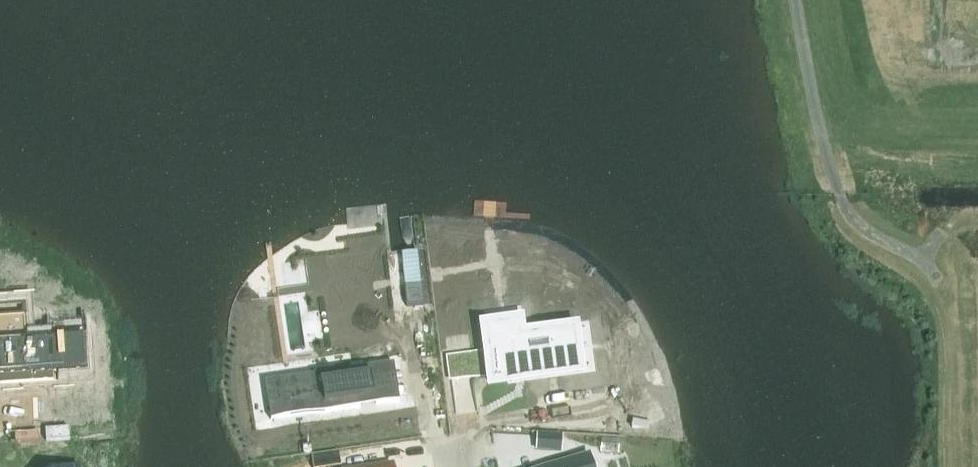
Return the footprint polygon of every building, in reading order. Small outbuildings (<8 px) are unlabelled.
[(417,253),(400,255),(406,307),(423,305),(417,253)] [(0,317),(0,387),(28,385),(28,377),(85,373),(82,330),(61,332),(61,328),(54,329),(55,341),(25,343),(24,316),(0,317)] [(516,324),(484,328),(492,390),(489,390),(489,392),(587,379),(587,377),(577,378),(572,341),(520,348),(516,324)] [(277,419),(270,420),(270,421),(360,408),(359,400),(374,398),(370,370),(394,366),(393,363),(352,369),(353,376),(272,388),(277,419)] [(537,436),(536,450),(560,451),(561,437),(537,436)] [(556,466),(592,466),(589,457),(556,466)]
